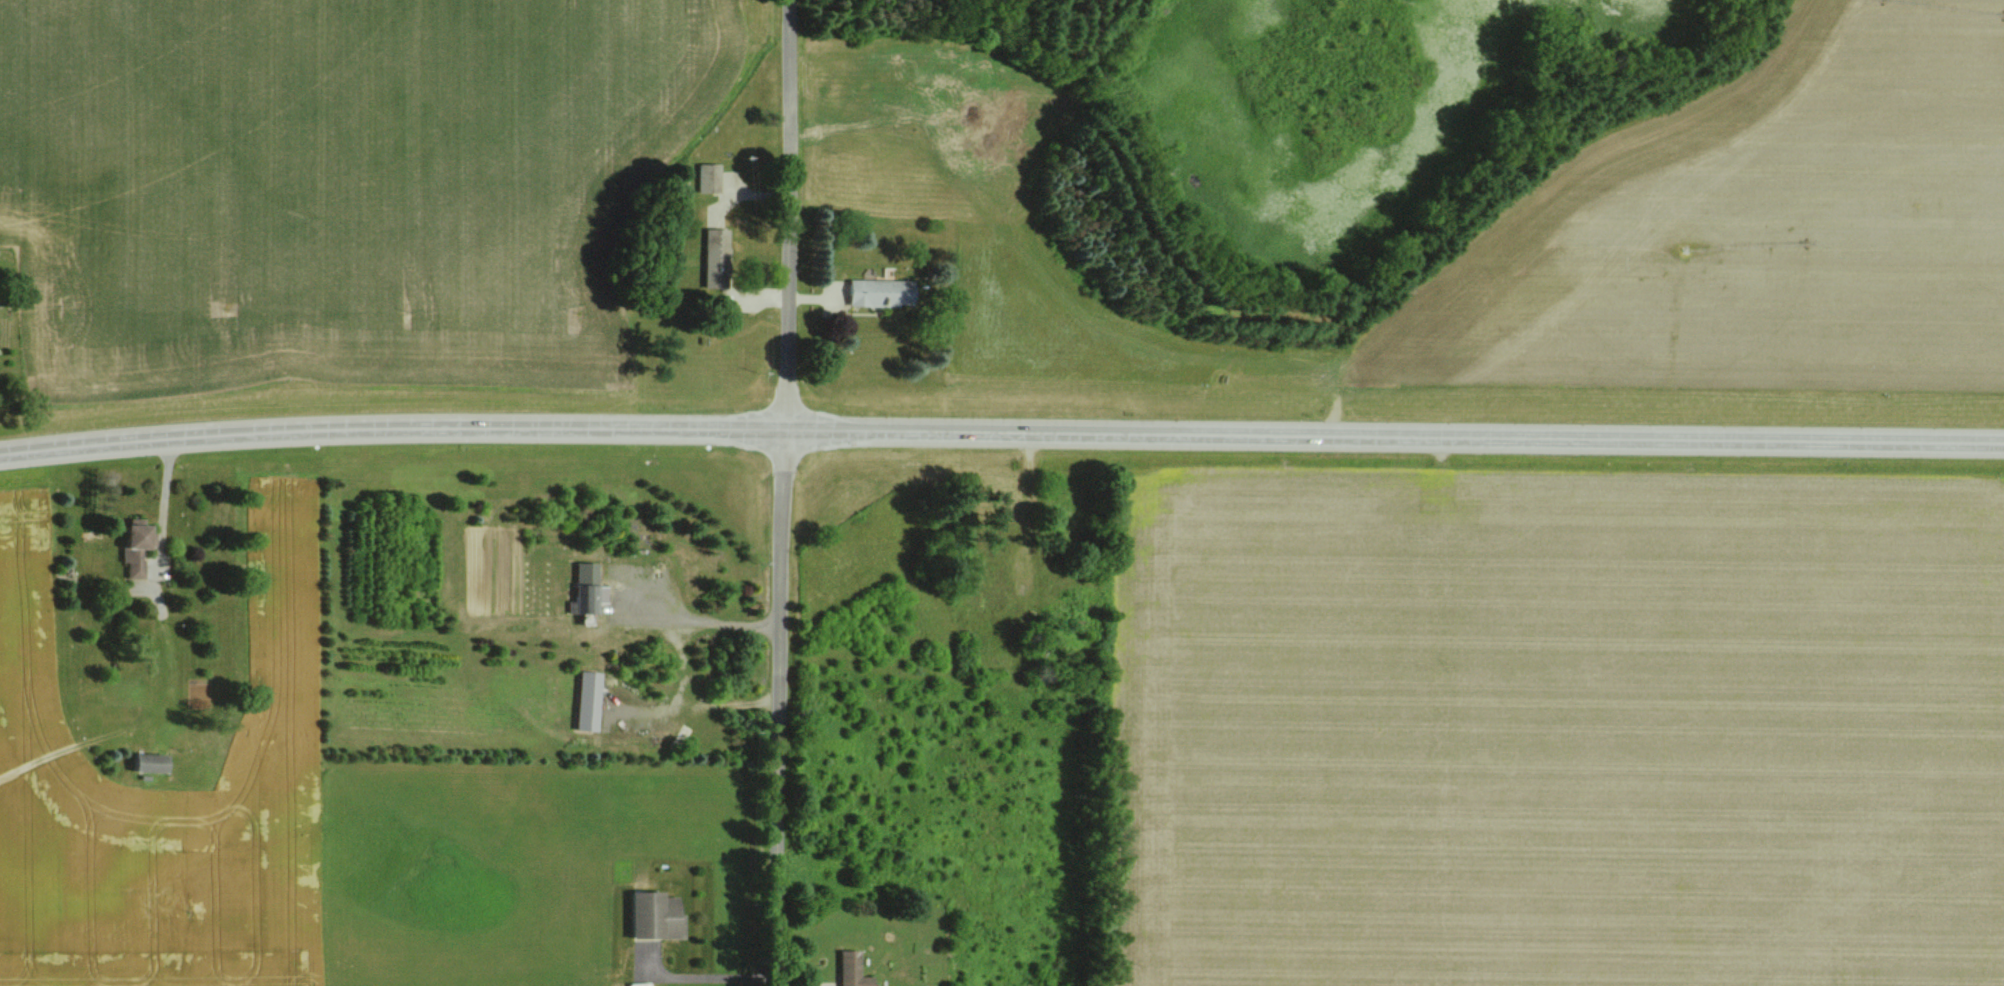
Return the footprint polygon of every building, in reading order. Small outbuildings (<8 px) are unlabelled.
[(693,192),(714,193),(714,165),(693,165),(693,192)] [(670,193),(682,193),(682,175),(670,175),(670,193)] [(721,229),(698,230),(699,288),(713,288),(712,259),(722,259),(721,229)] [(841,306),(902,307),(903,281),(842,280),(841,306)] [(127,579),(143,579),(143,549),(154,549),(154,525),(144,525),(144,519),(130,519),(130,547),(122,547),(122,563),(127,563),(127,579)] [(569,614),(591,615),(591,603),(602,603),(603,586),(591,586),(592,564),(571,563),(569,614)] [(596,673),(574,671),(569,731),(590,733),(596,673)] [(168,774),(169,756),(133,754),(132,772),(168,774)] [(622,891),(622,937),(680,938),(680,915),(672,915),(672,897),(655,896),(655,891),(622,891)] [(866,977),(854,977),(854,950),(834,950),(833,985),(866,985),(866,977)]
